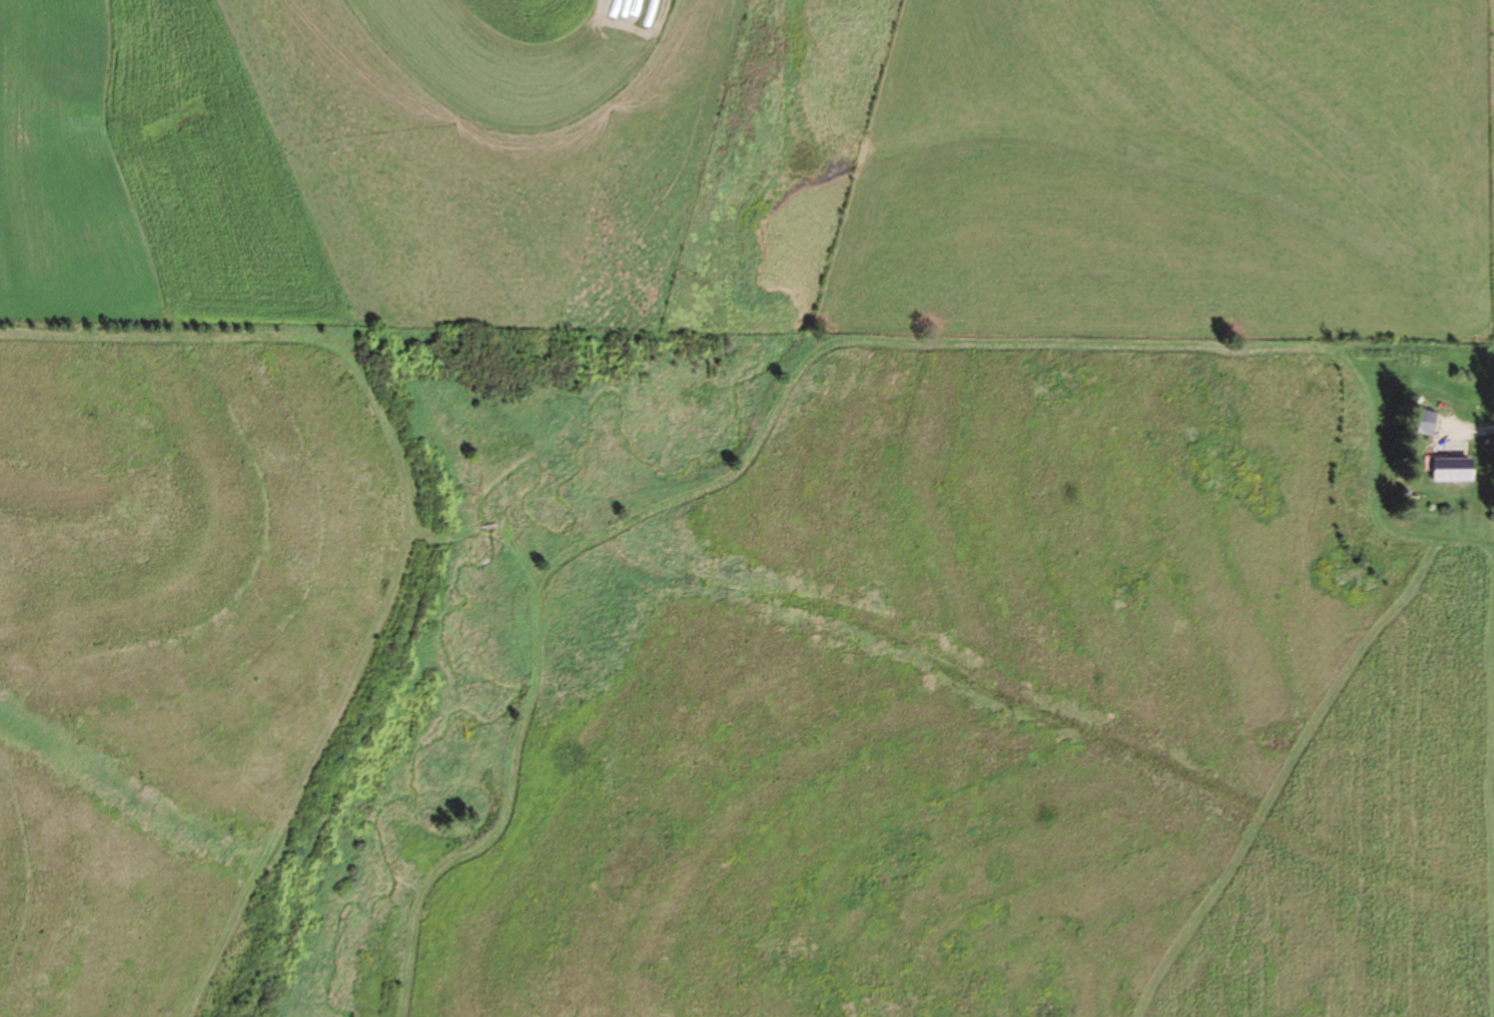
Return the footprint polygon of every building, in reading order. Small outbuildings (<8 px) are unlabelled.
[(1434,437),(1436,414),(1411,411),(1408,434),(1434,437)] [(1464,482),(1464,458),(1424,458),(1424,482),(1464,482)]
